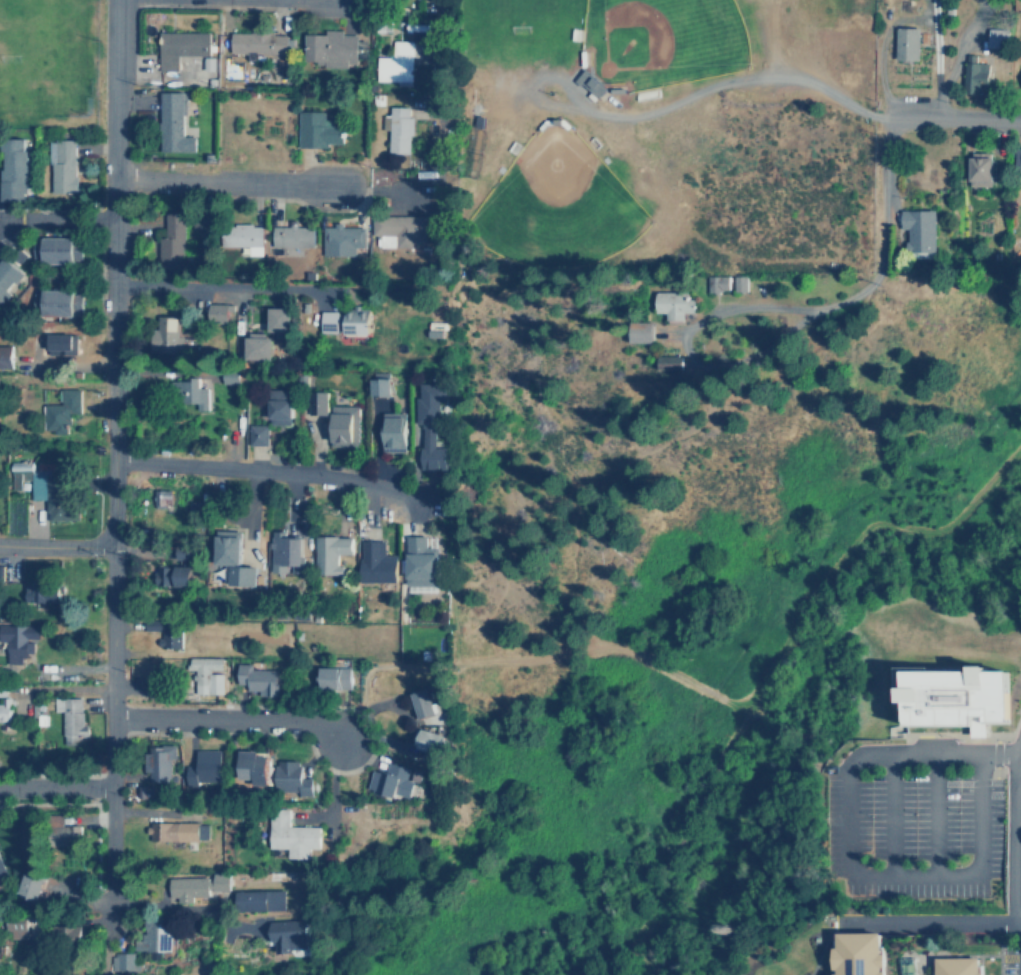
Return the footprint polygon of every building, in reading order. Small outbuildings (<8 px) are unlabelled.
[(895,60),(918,60),(919,28),(896,27),(895,60)] [(1006,47),(1007,28),(989,28),(988,47),(1006,47)] [(356,68),(357,34),(343,34),(343,29),(325,29),(325,34),(305,33),(304,61),(323,62),(323,67),(356,68)] [(156,32),(156,70),(175,70),(175,56),(207,56),(207,32),(156,32)] [(230,53),(248,53),(247,60),(258,61),(258,54),(288,54),(289,34),(231,33),(230,53)] [(377,56),(376,80),(398,80),(397,85),(411,85),(412,40),(392,40),(392,56),(377,56)] [(989,62),(965,62),(964,92),(989,93),(989,62)] [(193,151),(193,135),(181,135),(181,91),(157,91),(157,151),(193,151)] [(383,130),(389,130),(388,152),(411,153),(412,116),(409,116),(409,107),(390,106),(390,114),(383,114),(383,130)] [(327,111),(299,111),(298,147),(328,147),(328,142),(341,143),(342,117),(326,117),(327,111)] [(1,170),(1,203),(25,203),(25,194),(29,194),(29,150),(24,150),(24,139),(2,139),(2,159),(4,159),(4,170),(1,170)] [(49,140),(50,192),(76,192),(76,139),(49,140)] [(1013,146),(1012,175),(1020,175),(1020,146),(1013,146)] [(992,152),(969,152),(970,187),(992,186),(992,152)] [(937,210),(901,210),(902,229),(907,229),(908,252),(937,251),(937,210)] [(165,213),(165,237),(160,237),(160,268),(185,268),(184,213),(165,213)] [(427,216),(373,215),(372,233),(406,234),(406,245),(426,245),(427,216)] [(272,247),(313,248),(314,226),(297,226),(297,220),(290,220),(290,226),(272,225),(272,247)] [(263,225),(221,224),(221,246),(249,246),(249,255),(262,255),(263,225)] [(323,226),(323,255),(355,255),(355,246),(365,246),(365,226),(334,226),(323,226)] [(81,262),(81,238),(41,238),(42,263),(81,262)] [(10,294),(0,305),(0,262),(6,256),(26,275),(17,284),(15,281),(6,290),(10,294)] [(708,291),(728,292),(729,276),(708,275),(708,291)] [(747,276),(735,276),(735,291),(747,291),(747,276)] [(42,316),(73,317),(73,309),(82,309),(82,291),(42,290),(42,316)] [(655,313),(667,313),(666,320),(684,320),(684,312),(695,312),(695,298),(688,298),(688,292),(656,292),(655,313)] [(228,304),(209,303),(208,322),(228,323),(228,304)] [(269,332),(292,331),(291,307),(269,308),(269,332)] [(344,336),(370,336),(370,310),(321,310),(321,332),(344,332),(344,336)] [(151,329),(151,352),(183,353),(184,336),(179,336),(179,317),(158,316),(158,329),(151,329)] [(444,337),(445,321),(429,321),(429,337),(444,337)] [(630,342),(651,343),(651,322),(630,321),(630,342)] [(76,354),(76,335),(48,334),(48,354),(76,354)] [(247,335),(247,361),(273,360),(273,334),(247,335)] [(658,371),(686,372),(686,356),(659,356),(658,371)] [(371,378),(371,396),(391,396),(391,379),(371,378)] [(207,411),(208,388),(199,388),(199,380),(171,380),(171,402),(198,403),(197,411),(207,411)] [(421,468),(448,469),(449,447),(438,447),(438,404),(447,404),(448,383),(420,383),(420,396),(416,396),(416,426),(422,426),(421,468)] [(80,413),(81,389),(61,389),(61,404),(44,404),(44,431),(68,432),(68,413),(80,413)] [(269,426),(291,426),(292,389),(269,389),(269,426)] [(329,392),(308,392),(308,415),(329,415),(329,392)] [(359,406),(332,405),(331,446),(358,447),(359,406)] [(382,452),(406,452),(407,413),(383,412),(382,452)] [(249,445),(268,445),(269,425),(249,424),(249,445)] [(76,520),(76,499),(58,499),(58,470),(33,470),(32,461),(11,462),(12,489),(21,489),(21,480),(31,480),(31,500),(47,499),(47,521),(76,520)] [(215,565),(230,566),(229,586),(257,587),(258,567),(241,567),(242,531),(216,530),(215,565)] [(271,573),(287,573),(287,566),(303,566),(303,537),(281,537),(281,532),(272,531),(271,573)] [(352,554),(352,536),(315,537),(316,575),(344,574),(343,563),(337,563),(337,554),(352,554)] [(406,584),(437,585),(438,548),(426,547),(426,536),(407,536),(406,584)] [(396,554),(384,554),(385,541),(361,541),(360,581),(396,581),(396,554)] [(193,566),(155,566),(155,586),(193,586),(193,566)] [(26,602),(49,603),(50,584),(26,584),(26,602)] [(159,647),(182,648),(182,634),(175,634),(176,620),(145,619),(145,630),(160,630),(159,647)] [(0,624),(0,641),(8,642),(7,663),(21,663),(22,654),(33,655),(34,639),(38,640),(38,625),(0,624)] [(223,694),(223,672),(223,658),(190,657),(190,669),(195,669),(195,693),(223,694)] [(278,670),(253,669),(253,664),(238,663),(237,684),(247,684),(247,690),(259,690),(259,696),(277,696),(278,670)] [(893,666),(984,665),(984,670),(1003,670),(1004,725),(904,726),(903,702),(893,702),(893,666)] [(320,667),(320,689),(351,689),(352,667),(320,667)] [(411,693),(418,719),(435,714),(428,688),(411,693)] [(63,711),(63,744),(80,744),(80,736),(87,736),(87,725),(82,725),(82,698),(54,698),(54,711),(63,711)] [(424,751),(422,758),(437,763),(445,736),(422,728),(415,748),(424,751)] [(174,745),(146,744),(146,771),(149,771),(149,781),(173,782),(174,745)] [(221,749),(197,749),(196,765),(187,765),(187,786),(199,786),(199,781),(221,782),(221,749)] [(268,755),(258,755),(258,749),(239,749),(239,778),(253,779),(253,784),(268,784),(268,755)] [(276,761),(276,791),(298,791),(298,796),(311,796),(312,770),(305,770),(305,761),(276,761)] [(368,788),(409,798),(414,779),(408,778),(411,768),(388,763),(386,772),(372,769),(368,788)] [(320,826),(289,826),(290,807),(270,807),(269,847),(287,848),(287,857),(309,858),(309,848),(320,848),(320,826)] [(63,814),(47,814),(48,845),(81,844),(80,824),(63,825),(63,814)] [(198,822),(148,821),(148,840),(198,841),(198,822)] [(1,884),(8,881),(3,866),(2,866),(0,860),(0,881),(1,884)] [(169,877),(169,897),(177,897),(177,901),(193,901),(193,896),(209,896),(209,890),(229,890),(230,872),(213,872),(213,877),(169,877)] [(20,892),(27,894),(27,898),(40,901),(44,876),(23,873),(20,892)] [(237,910),(286,909),(285,889),(236,890),(237,910)] [(7,918),(6,938),(39,939),(39,920),(7,918)] [(270,943),(277,942),(277,953),(309,952),(309,920),(270,920),(270,943)] [(173,949),(172,921),(144,922),(144,934),(133,934),(134,950),(173,949)] [(838,930),(838,974),(883,974),(883,930),(838,930)] [(134,952),(112,952),(112,971),(141,970),(141,963),(135,963),(134,952)] [(914,955),(916,974),(896,974),(895,957),(914,955)] [(980,955),(935,955),(935,974),(980,974),(980,955)]
